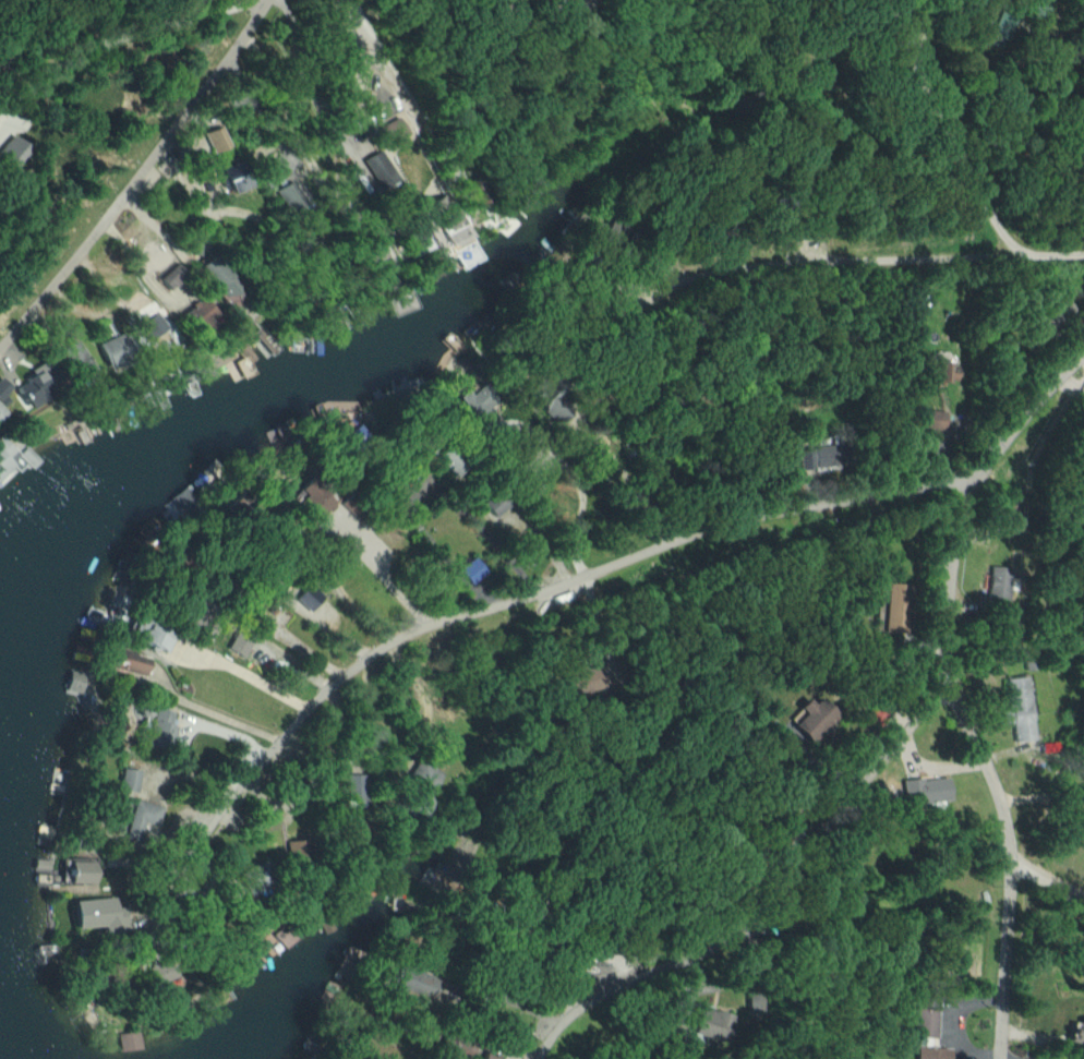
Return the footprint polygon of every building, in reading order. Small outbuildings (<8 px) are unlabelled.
[(408,134),(395,116),(378,128),(390,146),(408,134)] [(31,150),(14,134),(0,148),(0,162),(10,171),(31,150)] [(396,182),(382,150),(364,158),(378,190),(396,182)] [(221,190),(249,183),(243,162),(216,168),(221,190)] [(302,206),(290,182),(275,189),(287,214),(302,206)] [(425,204),(442,233),(458,224),(440,195),(425,204)] [(432,247),(425,233),(412,239),(419,253),(432,247)] [(218,300),(235,294),(220,255),(203,262),(218,300)] [(171,290),(188,275),(177,263),(161,279),(171,290)] [(183,313),(202,333),(219,317),(200,297),(183,313)] [(156,345),(168,336),(152,315),(140,325),(156,345)] [(105,364),(118,360),(118,361),(131,357),(124,333),(98,342),(105,364)] [(93,370),(77,341),(58,352),(75,381),(93,370)] [(960,365),(939,364),(938,384),(960,384),(960,365)] [(28,407),(54,396),(41,365),(25,371),(30,382),(19,386),(28,407)] [(0,400),(12,387),(0,377),(0,400)] [(464,389),(455,396),(470,417),(495,400),(482,382),(466,393),(464,389)] [(561,402),(567,393),(555,385),(539,411),(560,424),(570,408),(561,402)] [(944,430),(946,412),(925,409),(923,428),(944,430)] [(12,464),(16,469),(26,460),(31,466),(33,464),(5,434),(0,438),(0,476),(12,464)] [(798,469),(841,466),(840,444),(797,448),(798,469)] [(454,477),(464,467),(445,447),(434,457),(454,477)] [(334,500),(314,482),(300,497),(320,516),(334,500)] [(482,504),(496,516),(509,502),(496,489),(482,504)] [(484,571),(472,555),(456,568),(467,583),(484,571)] [(1009,609),(1010,566),(988,565),(987,608),(1009,609)] [(909,633),(911,583),(887,582),(885,631),(909,633)] [(323,596),(308,583),(294,598),(309,611),(323,596)] [(167,651),(175,630),(140,617),(132,638),(167,651)] [(227,649),(245,655),(251,639),(233,633),(227,649)] [(151,658),(113,645),(106,664),(144,677),(151,658)] [(1005,677),(1007,708),(1002,709),(1003,723),(1012,723),(1013,741),(1032,740),(1028,676),(1005,677)] [(815,703),(809,697),(789,718),(813,741),(840,713),(822,696),(815,703)] [(175,725),(169,723),(173,711),(156,706),(145,742),(168,748),(175,725)] [(404,774),(423,793),(439,777),(421,758),(404,774)] [(140,770),(122,767),(119,788),(137,791),(140,770)] [(364,772),(343,773),(344,806),(365,805),(364,772)] [(949,777),(902,780),(903,803),(950,800),(949,777)] [(157,825),(162,805),(134,798),(124,840),(139,844),(144,822),(157,825)] [(287,841),(291,863),(312,859),(307,837),(287,841)] [(98,861),(71,860),(71,882),(97,883),(98,861)] [(277,873),(262,860),(239,884),(253,898),(277,873)] [(79,928),(106,925),(107,932),(127,930),(124,895),(77,899),(79,928)] [(297,937),(286,921),(272,930),(282,947),(297,937)] [(442,1003),(449,979),(396,965),(390,989),(442,1003)] [(759,989),(745,988),(744,1013),(758,1013),(759,989)] [(693,1034),(725,1041),(731,1013),(699,1006),(693,1034)] [(938,1008),(912,1007),(911,1035),(937,1036),(938,1008)] [(1072,1021),(1069,1043),(1083,1045),(1083,1022),(1072,1021)] [(119,1051),(141,1048),(138,1030),(117,1033),(119,1051)] [(469,1058),(470,1058),(475,1045),(457,1039),(452,1053),(469,1058)] [(952,1047),(915,1046),(915,1058),(952,1058),(952,1047)] [(503,1055),(486,1050),(483,1058),(502,1058),(503,1055)]
